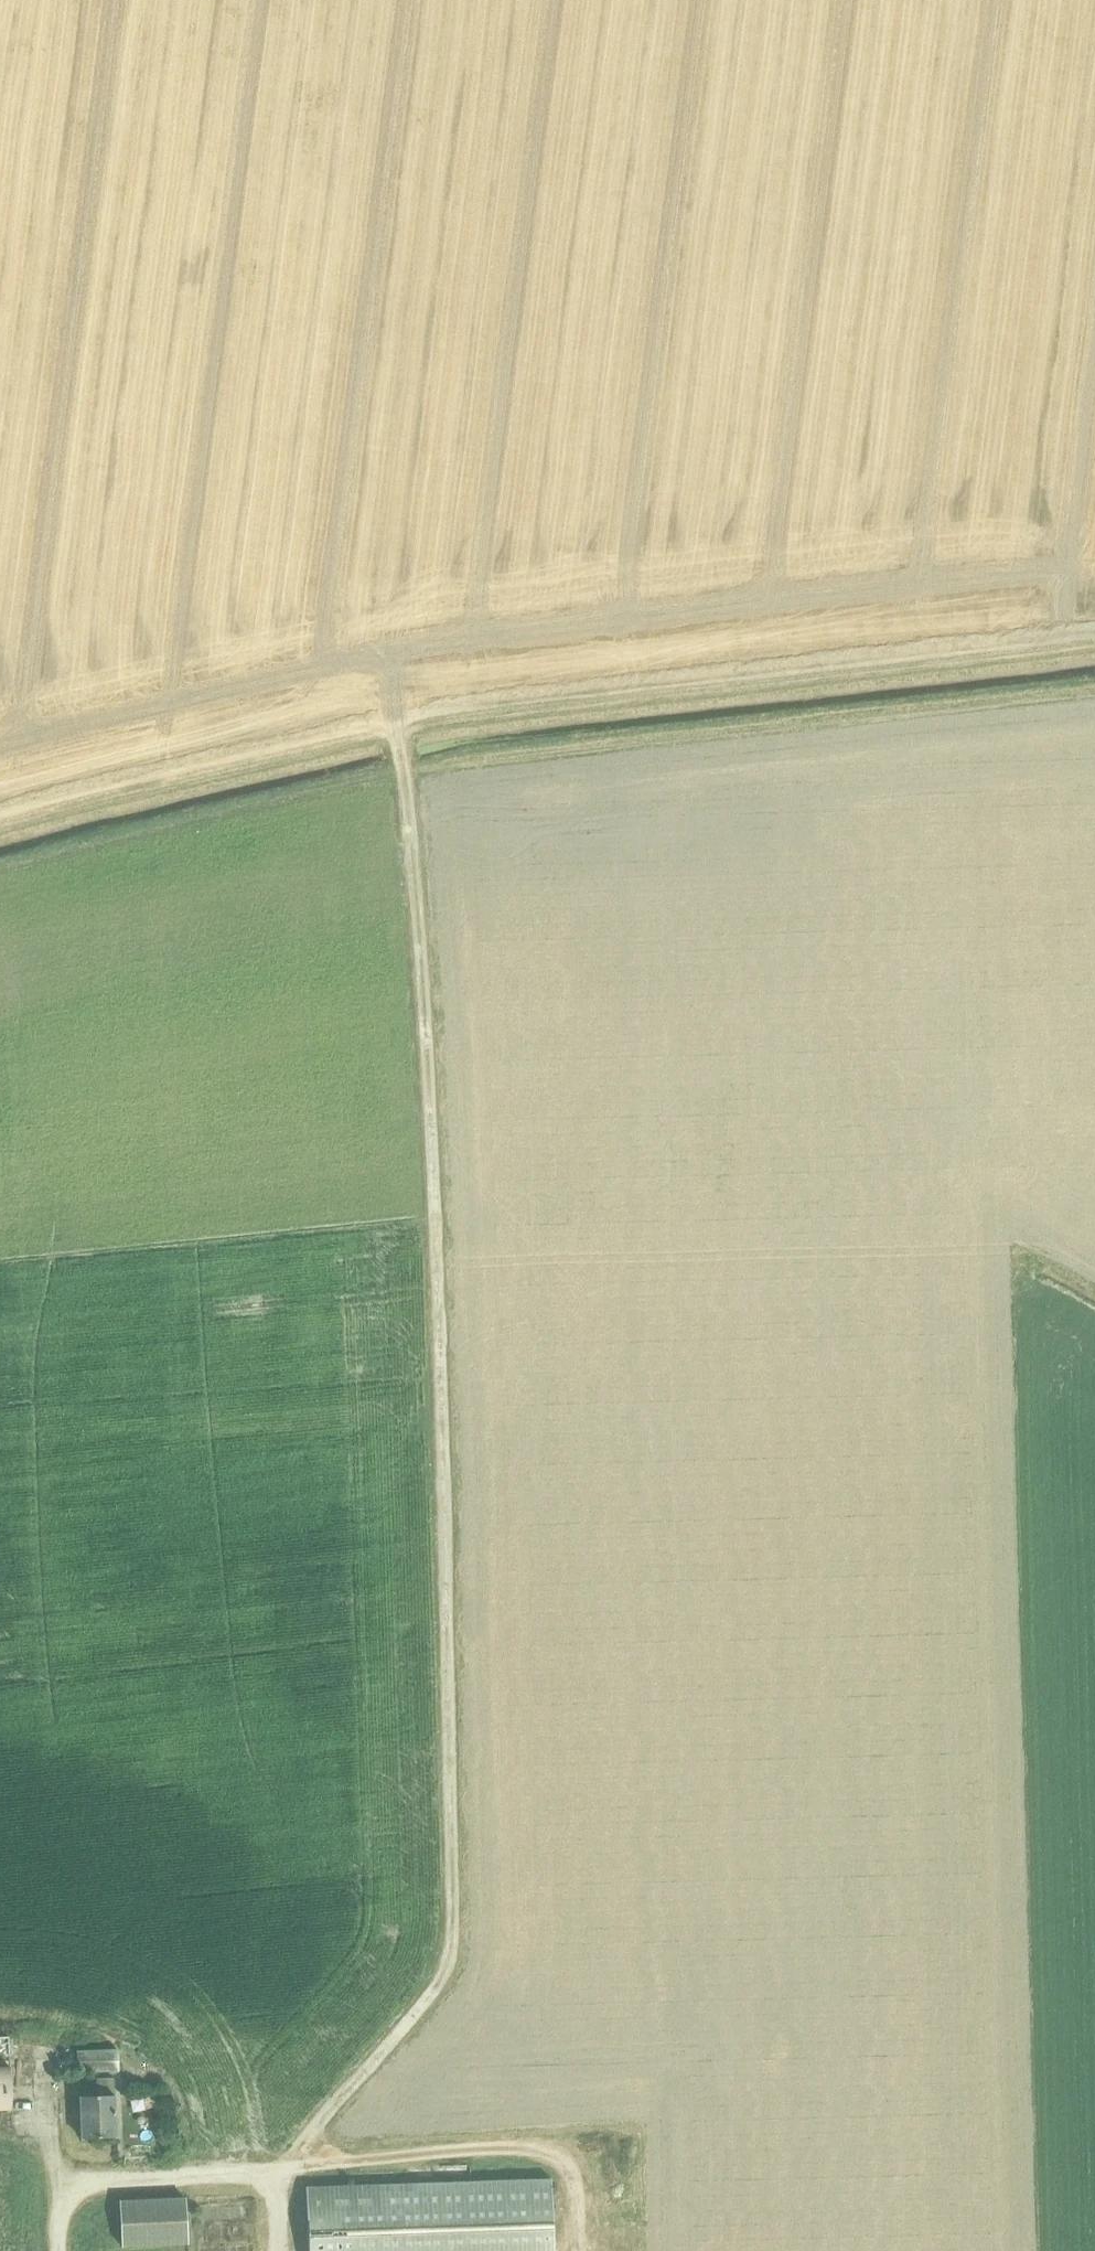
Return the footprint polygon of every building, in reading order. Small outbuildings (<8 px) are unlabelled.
[(119,2072),(118,2051),(77,2053),(78,2074),(119,2072)] [(0,2067),(0,2110),(12,2110),(10,2066),(0,2067)] [(81,2139),(116,2137),(114,2079),(95,2080),(96,2098),(80,2099),(81,2139)] [(308,2250),(553,2250),(551,2180),(306,2188),(308,2250)] [(119,2202),(121,2246),(188,2243),(186,2198),(119,2202)]
